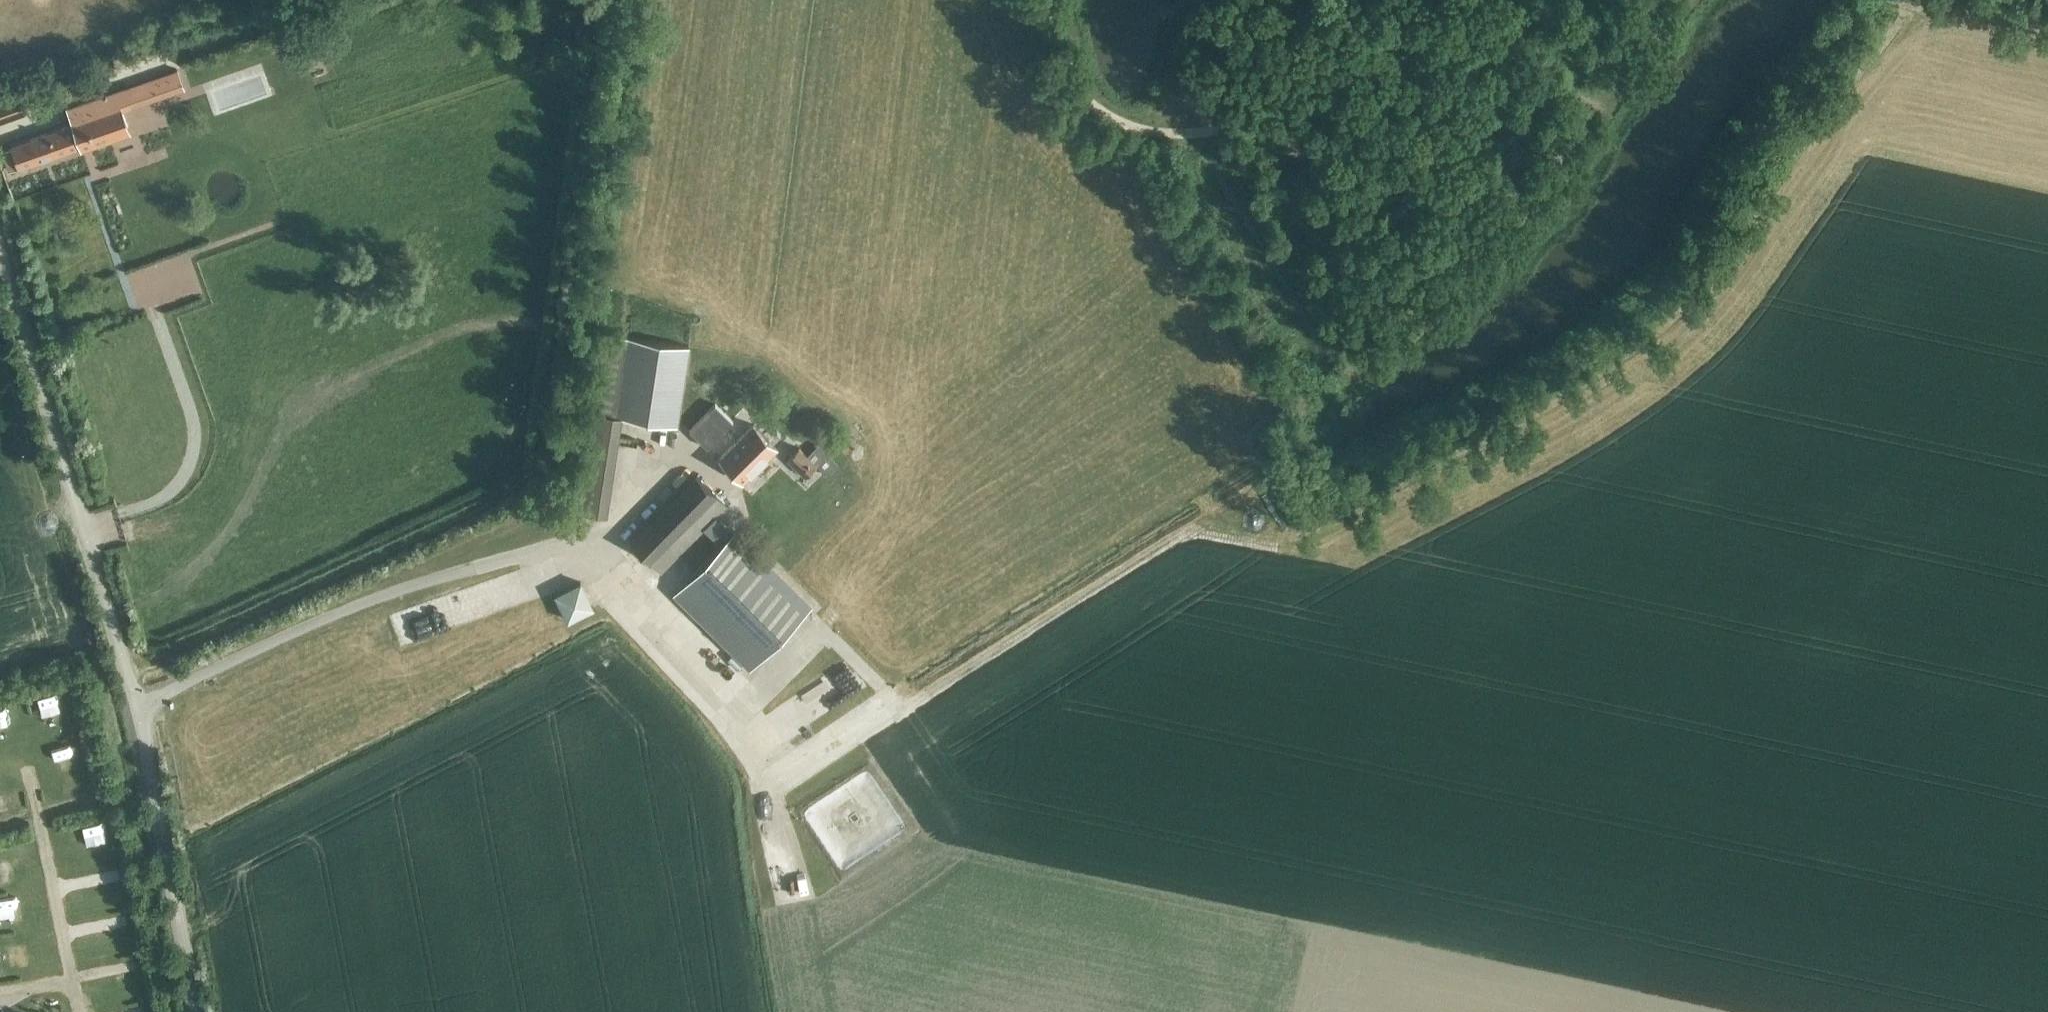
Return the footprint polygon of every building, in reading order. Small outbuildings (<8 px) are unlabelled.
[(158,97),(184,88),(177,69),(151,78),(158,97)] [(12,147),(2,150),(9,170),(18,167),(81,145),(82,149),(129,132),(121,108),(130,105),(124,87),(67,107),(73,123),(11,145),(12,147)] [(27,113),(20,92),(0,99),(0,121),(27,113)] [(612,332),(601,407),(682,419),(693,344),(612,332)] [(738,481),(773,447),(750,424),(715,458),(738,481)] [(801,478),(812,467),(796,449),(786,460),(801,478)] [(673,591),(748,666),(808,606),(733,531),(732,532),(715,516),(726,505),(695,474),(629,541),(660,571),(702,529),(719,545),(673,591)] [(580,581),(555,594),(567,619),(593,607),(580,581)]
